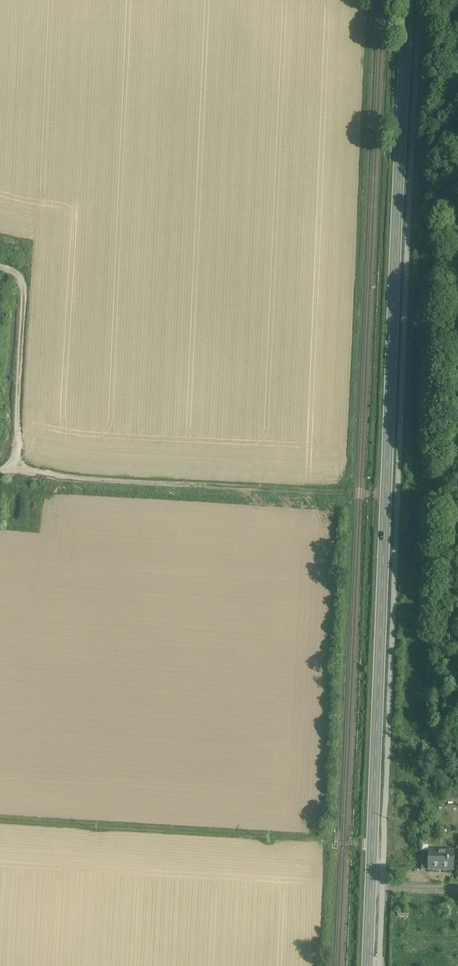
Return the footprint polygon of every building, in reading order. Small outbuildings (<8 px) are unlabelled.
[(454,852),(428,851),(428,870),(454,870),(454,863),(456,863),(456,859),(454,859),(454,852)]
